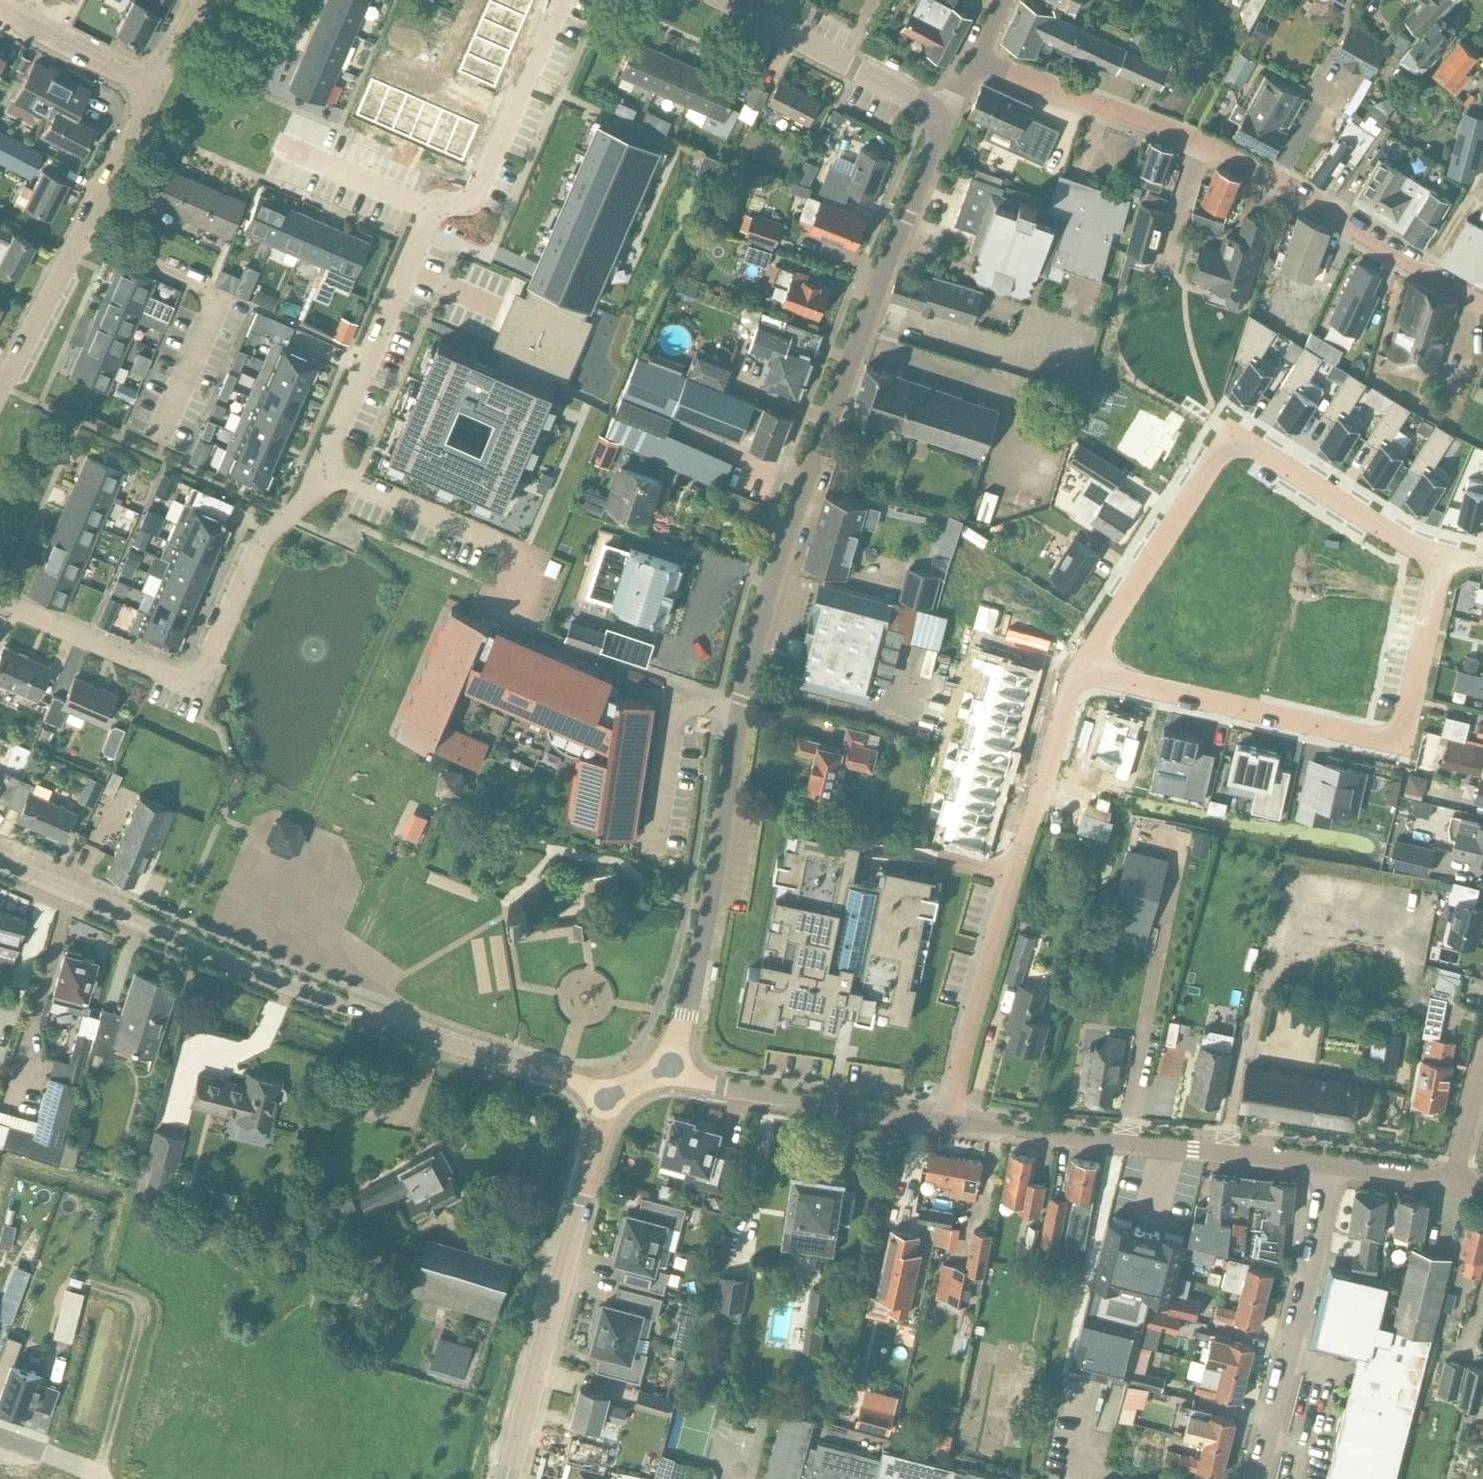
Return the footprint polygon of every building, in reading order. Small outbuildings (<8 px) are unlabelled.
[(126,12),(117,30),(142,43),(158,13),(163,16),(172,0),(139,0),(138,1),(136,0),(132,0),(126,12)] [(320,18),(353,33),(367,0),(328,0),(320,18)] [(471,4),(462,0),(458,8),(467,12),(471,4)] [(526,18),(534,0),(533,0),(491,0),(490,2),(526,18)] [(902,30),(933,46),(929,53),(947,63),(972,17),(954,8),(949,5),(940,0),(920,0),(914,12),(912,11),(911,12),(902,30)] [(1003,38),(1015,44),(1036,53),(1039,46),(1050,51),(1055,41),(1080,52),(1093,58),(1142,80),(1144,77),(1161,84),(1169,66),(1174,56),(1155,47),(1155,48),(1150,58),(1126,46),(1125,46),(1098,33),(1066,19),(1058,15),(1040,6),(1026,0),(1021,0),(1003,38)] [(1249,30),(1265,0),(1240,0),(1249,30)] [(1440,16),(1455,0),(1423,0),(1424,1),(1406,19),(1421,33),(1422,34),(1440,16)] [(482,19),(519,35),(526,18),(490,2),(482,19)] [(467,12),(458,8),(454,17),(458,19),(463,21),(467,12)] [(1456,30),(1440,16),(1422,34),(1421,33),(1413,42),(1411,44),(1413,46),(1403,57),(1418,71),(1456,30)] [(320,18),(305,52),(338,67),(353,33),(320,18)] [(519,35),(482,19),(475,37),(511,53),(519,35)] [(1259,20),(1252,34),(1267,42),(1274,29),(1259,20)] [(1351,23),(1333,56),(1369,77),(1388,44),(1351,23)] [(1401,56),(1411,44),(1413,42),(1397,27),(1384,40),(1392,46),(1391,47),(1401,56)] [(451,36),(446,35),(443,43),(452,47),(455,38),(451,36)] [(511,53),(475,37),(467,54),(503,70),(511,53)] [(1461,39),(1448,54),(1432,72),(1455,93),(1474,72),(1467,66),(1478,54),(1461,39)] [(656,89),(671,56),(636,41),(622,74),(656,89)] [(448,56),(452,47),(443,43),(439,52),(443,54),(448,56)] [(1187,43),(1176,49),(1183,63),(1194,57),(1187,43)] [(305,52),(290,87),(324,101),(338,67),(305,52)] [(1240,52),(1230,71),(1247,80),(1257,61),(1240,52)] [(503,70),(467,54),(459,72),(495,88),(503,70)] [(21,55),(12,72),(20,76),(23,71),(24,71),(31,60),(21,55)] [(671,56),(656,89),(690,104),(705,71),(671,56)] [(393,60),(390,65),(389,69),(397,73),(401,64),(393,60)] [(34,63),(20,90),(14,102),(50,121),(44,131),(82,151),(94,128),(72,116),(79,102),(82,104),(89,91),(34,63)] [(410,67),(401,64),(397,73),(406,76),(408,73),(410,67)] [(705,71),(690,104),(724,119),(739,86),(705,71)] [(432,88),(436,79),(433,77),(427,75),(425,80),(424,84),(432,88)] [(1237,102),(1229,117),(1240,123),(1235,133),(1273,154),(1282,136),(1304,97),(1267,76),(1248,108),(1237,102)] [(375,124),(391,87),(373,79),(357,116),(375,124)] [(441,91),(443,88),(445,82),(438,80),(436,79),(432,88),(441,91)] [(781,79),(769,103),(808,124),(820,100),(781,79)] [(1012,144),(1027,150),(1025,155),(1044,164),(1060,130),(1027,115),(1031,104),(984,83),(970,115),(1016,136),(1012,144)] [(756,84),(747,102),(759,109),(769,91),(756,84)] [(1223,84),(1219,91),(1226,95),(1230,88),(1223,84)] [(375,124),(393,131),(408,95),(391,87),(375,124)] [(460,95),(458,99),(467,103),(471,94),(462,90),(460,95)] [(471,94),(467,103),(476,107),(478,103),(480,98),(471,94)] [(410,139),(426,103),(408,95),(393,131),(410,139)] [(1388,114),(1395,107),(1391,97),(1373,104),(1388,114)] [(1364,99),(1358,108),(1363,111),(1369,103),(1364,99)] [(428,146),(443,110),(426,103),(410,139),(428,146)] [(1352,120),(1324,160),(1312,176),(1326,186),(1346,157),(1355,163),(1388,116),(1373,105),(1364,118),(1354,111),(1349,118),(1352,120)] [(428,146),(445,154),(461,118),(443,110),(428,146)] [(1465,111),(1449,172),(1473,178),(1482,142),(1482,116),(1465,111)] [(479,126),(461,118),(445,154),(463,162),(479,126)] [(530,278),(528,281),(531,282),(590,308),(592,309),(593,307),(594,305),(625,234),(625,233),(648,180),(649,178),(661,152),(662,148),(660,147),(653,144),(605,123),(601,121),(598,120),(597,124),(586,148),(583,155),(530,278)] [(1175,150),(1151,141),(1141,169),(1141,170),(1137,182),(1160,190),(1164,178),(1165,178),(1175,150)] [(16,144),(8,158),(32,170),(39,156),(16,144)] [(831,167),(822,190),(845,199),(849,188),(875,198),(890,159),(862,148),(851,175),(831,167)] [(831,152),(823,149),(818,160),(827,164),(831,152)] [(712,178),(720,159),(706,152),(697,171),(712,178)] [(1446,164),(1433,156),(1424,171),(1437,179),(1446,164)] [(1353,201),(1379,217),(1405,173),(1380,157),(1353,201)] [(817,164),(806,160),(797,179),(809,185),(819,165),(817,164)] [(174,213),(190,177),(162,165),(147,201),(174,213)] [(1217,168),(1209,186),(1202,201),(1229,213),(1244,179),(1217,168)] [(24,183),(16,199),(26,205),(27,203),(50,214),(67,181),(43,169),(33,187),(24,183)] [(1430,188),(1407,175),(1405,173),(1379,217),(1398,228),(1401,222),(1406,225),(1421,201),(1422,201),(1430,188)] [(1061,175),(1050,210),(1055,212),(1055,213),(1085,223),(1075,252),(1073,252),(1067,268),(1099,279),(1100,276),(1113,228),(1121,230),(1128,200),(1120,198),(1121,195),(1061,175)] [(972,176),(957,223),(977,230),(971,248),(980,251),(979,253),(982,258),(976,261),(979,266),(974,269),(977,276),(995,282),(997,286),(1003,288),(1007,286),(1025,293),(1032,289),(1029,284),(1035,281),(1032,276),(1037,273),(1038,271),(1061,279),(1065,268),(1067,268),(1073,252),(1075,252),(1085,223),(1055,213),(1055,212),(1050,210),(1002,194),(1005,187),(1001,186),(976,177),(972,176)] [(190,177),(174,213),(201,224),(217,189),(190,177)] [(1131,185),(1127,198),(1139,202),(1143,189),(1131,185)] [(1424,244),(1435,227),(1451,201),(1430,188),(1422,201),(1421,201),(1406,225),(1408,226),(1405,231),(1404,232),(1424,244)] [(217,189),(201,224),(228,236),(244,201),(217,189)] [(272,242),(287,207),(260,195),(245,230),(272,242)] [(867,218),(810,196),(801,217),(814,222),(811,228),(827,234),(828,238),(837,241),(841,240),(856,246),(867,218)] [(1128,253),(1119,286),(1125,287),(1134,254),(1155,260),(1170,210),(1140,202),(1126,252),(1128,253)] [(314,218),(287,207),(272,242),(299,254),(314,218)] [(783,223),(754,212),(746,234),(775,244),(783,223)] [(1276,261),(1275,264),(1312,277),(1317,263),(1328,267),(1330,260),(1333,253),(1327,251),(1329,247),(1325,245),(1329,232),(1330,230),(1299,214),(1295,221),(1285,218),(1278,237),(1275,246),(1280,248),(1276,261)] [(1191,279),(1212,285),(1211,286),(1228,291),(1226,299),(1229,306),(1238,308),(1243,305),(1246,297),(1268,222),(1247,216),(1239,240),(1226,236),(1223,249),(1202,243),(1191,279)] [(1478,279),(1482,271),(1482,226),(1468,217),(1444,260),(1478,279)] [(314,218),(299,254),(326,266),(341,230),(314,218)] [(502,227),(493,254),(522,263),(530,236),(502,227)] [(1,266),(19,275),(34,244),(17,234),(13,233),(12,235),(0,228),(0,265),(1,266)] [(326,266),(312,297),(327,303),(334,288),(347,294),(354,278),(353,277),(368,242),(341,230),(326,266)] [(772,251),(750,243),(744,258),(767,266),(772,251)] [(447,275),(482,292),(496,262),(461,245),(447,275)] [(1358,261),(1330,321),(1360,334),(1378,294),(1372,291),(1380,272),(1358,261)] [(216,283),(249,296),(260,268),(246,262),(241,274),(223,267),(216,283)] [(783,302),(800,309),(819,315),(829,286),(807,278),(808,274),(779,264),(773,281),(788,286),(783,302)] [(106,294),(141,309),(153,283),(118,267),(106,294)] [(899,271),(891,298),(972,323),(982,289),(936,275),(934,281),(899,271)] [(1458,302),(1411,280),(1389,354),(1438,368),(1458,302)] [(516,294),(493,347),(501,351),(495,365),(554,390),(559,379),(566,382),(594,320),(586,316),(590,308),(531,282),(530,284),(526,293),(518,290),(516,294)] [(94,321),(130,337),(141,309),(106,294),(94,321)] [(270,294),(265,306),(273,309),(278,298),(270,294)] [(747,326),(757,329),(750,349),(771,357),(762,383),(799,396),(813,354),(809,353),(818,331),(787,319),(786,320),(756,309),(751,308),(747,308),(744,310),(743,314),(743,319),(745,324),(747,326)] [(255,310),(246,332),(257,337),(261,329),(287,341),(294,327),(267,315),(255,310)] [(1248,365),(1233,388),(1254,401),(1277,364),(1262,354),(1277,330),(1250,313),(1236,357),(1248,365)] [(83,348),(118,364),(130,337),(94,321),(83,348)] [(341,330),(337,338),(347,342),(351,334),(341,330)] [(1316,352),(1324,339),(1312,332),(1305,345),(1316,352)] [(1364,336),(1358,369),(1369,371),(1376,338),(1364,336)] [(311,381),(320,360),(273,339),(263,361),(307,380),(311,381)] [(554,390),(495,365),(469,353),(440,341),(399,435),(391,454),(505,503),(515,479),(523,462),(524,458),(543,415),(549,402),(552,393),(554,390)] [(1293,393),(1278,416),(1298,429),(1325,388),(1309,378),(1323,356),(1306,346),(1281,385),(1293,393)] [(118,364),(83,348),(71,375),(106,391),(118,364)] [(649,360),(682,372),(685,363),(653,350),(649,360)] [(696,350),(688,372),(726,386),(734,365),(696,350)] [(682,372),(649,360),(639,356),(608,436),(663,457),(662,459),(722,485),(732,463),(666,433),(674,412),(741,438),(747,425),(756,401),(682,372)] [(235,358),(231,366),(238,369),(242,361),(235,358)] [(300,397),(307,380),(263,361),(256,378),(300,397)] [(137,364),(134,372),(143,376),(147,368),(137,364)] [(867,364),(852,412),(985,455),(1000,407),(867,364)] [(1471,397),(1482,402),(1482,371),(1471,397)] [(1335,420),(1320,443),(1341,457),(1365,420),(1349,410),(1367,382),(1350,372),(1324,413),(1335,420)] [(292,414),(300,397),(256,378),(248,395),(292,414)] [(127,379),(122,391),(133,396),(138,384),(127,379)] [(223,384),(218,395),(226,398),(231,387),(223,384)] [(285,431),(292,414),(248,395),(241,412),(285,431)] [(1070,435),(1107,449),(1121,410),(1084,396),(1070,435)] [(1378,448),(1363,471),(1384,484),(1408,447),(1392,437),(1411,408),(1394,397),(1367,440),(1378,448)] [(756,401),(747,425),(757,429),(752,443),(777,452),(792,415),(756,401)] [(1136,407),(1109,448),(1146,472),(1160,451),(1166,455),(1179,434),(1174,432),(1181,420),(1167,411),(1160,423),(1136,407)] [(277,449),(285,431),(241,412),(233,430),(277,449)] [(1434,425),(1423,418),(1416,429),(1427,436),(1434,425)] [(1421,475),(1406,498),(1427,511),(1451,474),(1435,464),(1454,434),(1437,423),(1409,467),(1421,475)] [(212,428),(205,425),(200,436),(208,439),(212,428)] [(270,466),(277,449),(233,430),(226,447),(270,466)] [(599,433),(589,460),(590,460),(610,468),(621,442),(608,437),(599,433)] [(1070,507),(1070,508),(1080,514),(1078,517),(1097,530),(1100,526),(1123,541),(1131,530),(1132,527),(1146,506),(1121,489),(1130,476),(1081,444),(1071,460),(1092,473),(1070,507)] [(264,489),(273,468),(270,466),(226,447),(217,468),(264,489)] [(201,464),(206,454),(194,449),(189,461),(201,466),(201,464)] [(75,484),(111,499),(122,472),(87,457),(75,484)] [(966,459),(962,471),(975,475),(979,463),(966,459)] [(610,501),(630,508),(649,514),(660,481),(621,469),(610,501)] [(164,474),(156,492),(168,497),(176,479),(164,474)] [(1458,520),(1482,526),(1482,524),(1482,481),(1469,478),(1458,520)] [(111,499),(75,484),(64,511),(99,526),(111,499)] [(986,489),(977,517),(990,521),(999,493),(986,489)] [(846,576),(859,531),(867,505),(826,493),(805,564),(846,576)] [(223,542),(232,521),(185,501),(175,522),(219,541),(223,542)] [(148,509),(140,526),(151,531),(157,534),(165,516),(148,509)] [(99,526),(64,511),(52,538),(87,553),(99,526)] [(947,514),(945,521),(948,528),(956,530),(959,517),(947,514)] [(1031,515),(1010,521),(1017,542),(1038,536),(1031,515)] [(211,558),(219,541),(175,522),(168,539),(177,543),(211,558)] [(140,526),(132,544),(144,549),(151,531),(140,526)] [(1074,537),(1051,573),(1077,590),(1100,553),(1074,537)] [(87,553),(52,538),(40,565),(75,580),(87,553)] [(204,575),(211,558),(177,543),(169,560),(204,575)] [(682,565),(663,559),(631,548),(631,551),(607,543),(590,594),(614,602),(613,603),(664,620),(682,565)] [(130,550),(126,561),(137,566),(142,555),(130,550)] [(196,592),(204,575),(169,560),(162,578),(196,592)] [(75,580),(40,565),(28,592),(64,607),(75,580)] [(934,605),(941,576),(908,567),(901,597),(934,605)] [(189,610),(196,592),(162,578),(154,595),(189,610)] [(117,579),(112,591),(124,597),(130,584),(117,579)] [(800,685),(819,690),(866,702),(869,689),(891,695),(898,671),(893,670),(902,637),(938,647),(939,645),(942,632),(946,615),(827,583),(800,685)] [(181,627),(189,610),(154,595),(147,612),(181,627)] [(109,597),(98,624),(109,629),(121,602),(109,597)] [(612,679),(498,629),(498,631),(489,627),(490,624),(452,607),(399,731),(479,766),(490,742),(443,722),(460,683),(548,721),(547,725),(550,734),(558,744),(566,750),(575,754),(582,755),(572,815),(600,820),(598,829),(634,834),(655,702),(618,696),(617,697),(606,692),(612,679)] [(176,650),(185,629),(181,627),(147,612),(138,608),(129,629),(176,650)] [(567,638),(600,649),(606,632),(572,620),(567,638)] [(942,632),(939,645),(948,648),(952,634),(942,632)] [(42,685),(50,666),(4,646),(0,656),(0,683),(36,699),(42,685)] [(980,671),(984,656),(975,654),(971,668),(980,671)] [(984,656),(980,671),(990,674),(986,685),(1026,697),(1034,671),(984,656)] [(1466,656),(1463,670),(1477,673),(1480,660),(1466,656)] [(1479,686),(1482,674),(1477,673),(1463,670),(1459,669),(1457,676),(1455,676),(1453,685),(1455,685),(1454,688),(1482,695),(1482,687),(1479,686)] [(75,677),(67,695),(65,701),(53,696),(43,718),(60,726),(68,708),(103,723),(116,694),(75,677)] [(969,707),(1019,722),(1026,697),(986,685),(983,697),(973,694),(969,707)] [(961,705),(969,707),(973,694),(965,692),(961,705)] [(957,718),(965,721),(969,707),(961,705),(957,718)] [(972,735),(1014,747),(1014,746),(1012,746),(1019,722),(969,707),(965,721),(975,724),(972,735)] [(1119,759),(1114,774),(1128,779),(1141,737),(1128,733),(1131,722),(1132,723),(1132,722),(1105,713),(1105,714),(1106,715),(1095,751),(1094,751),(1094,752),(1095,752),(1119,759)] [(1465,740),(1470,721),(1448,716),(1443,734),(1465,740)] [(109,727),(102,747),(104,753),(114,757),(125,729),(115,725),(109,727)] [(808,787),(827,792),(834,794),(842,762),(873,770),(879,747),(868,744),(871,732),(848,726),(844,740),(845,740),(843,749),(820,743),(821,740),(799,735),(795,751),(816,755),(808,787)] [(43,727),(38,739),(48,742),(53,731),(43,727)] [(1165,728),(1157,765),(1152,786),(1174,792),(1204,798),(1215,752),(1196,748),(1199,736),(1165,728)] [(959,744),(955,757),(1007,772),(1014,747),(972,735),(969,747),(959,744)] [(1482,800),(1482,746),(1441,735),(1435,760),(1482,772),(1476,798),(1482,800)] [(955,757),(959,744),(950,741),(946,755),(955,757)] [(1238,743),(1231,775),(1258,781),(1251,810),(1280,817),(1291,770),(1274,766),(1277,752),(1257,748),(1257,746),(1251,745),(1251,746),(1238,743)] [(955,757),(946,755),(942,768),(951,771),(955,757)] [(958,785),(998,797),(1004,773),(1006,773),(1007,772),(955,757),(951,771),(961,773),(958,785)] [(1310,757),(1296,817),(1329,825),(1332,810),(1357,816),(1368,770),(1310,757)] [(1370,766),(1368,776),(1392,782),(1394,772),(1370,766)] [(113,771),(103,791),(112,796),(122,775),(113,771)] [(1409,772),(1405,791),(1423,796),(1428,777),(1409,772)] [(7,804),(18,779),(4,773),(1,779),(0,779),(0,801),(7,804)] [(18,779),(7,804),(22,811),(18,820),(64,840),(76,812),(31,792),(34,786),(18,779)] [(87,779),(77,800),(92,807),(102,786),(87,779)] [(998,797),(958,785),(954,797),(944,794),(940,807),(990,822),(998,797)] [(936,791),(932,805),(940,807),(944,794),(936,791)] [(139,795),(115,852),(107,871),(133,882),(146,852),(155,856),(174,810),(139,795)] [(1416,800),(1412,814),(1429,818),(1433,805),(1416,800)] [(940,807),(932,805),(928,818),(936,820),(940,807)] [(946,823),(943,836),(983,848),(990,822),(940,807),(936,820),(946,823)] [(412,810),(402,831),(418,838),(428,817),(412,810)] [(1457,839),(1454,850),(1470,854),(1470,855),(1482,858),(1482,824),(1479,823),(1479,821),(1454,814),(1451,827),(1452,837),(1457,839)] [(279,821),(275,821),(268,839),(271,842),(271,846),(276,848),(275,851),(282,853),(283,851),(289,853),(292,850),(296,850),(303,832),(300,829),(300,825),(282,818),(279,821)] [(822,1022),(838,1026),(842,1004),(858,1008),(856,1015),(873,1019),(876,1006),(891,1009),(889,1016),(909,1020),(916,984),(909,982),(925,908),(936,911),(939,894),(929,892),(933,876),(888,866),(885,880),(853,873),(860,842),(801,830),(798,846),(788,843),(784,860),(779,859),(775,875),(790,878),(787,894),(778,892),(774,908),(784,910),(781,926),(771,924),(768,939),(777,941),(774,958),(763,956),(760,970),(750,968),(741,1009),(775,1016),(777,1003),(794,1007),(792,1016),(807,1019),(809,1010),(824,1013),(822,1022)] [(1195,835),(1193,848),(1209,851),(1211,838),(1195,835)] [(1396,839),(1390,865),(1429,875),(1436,849),(1396,839)] [(1055,840),(1051,853),(1064,856),(1068,844),(1055,840)] [(1106,927),(1148,938),(1168,862),(1129,850),(1106,927)] [(1479,927),(1482,912),(1482,908),(1475,906),(1479,887),(1455,881),(1449,901),(1455,903),(1453,912),(1456,913),(1455,920),(1479,927)] [(563,894),(561,883),(551,884),(553,893),(553,895),(563,894)] [(526,903),(509,906),(512,924),(527,922),(529,932),(531,932),(526,903)] [(13,964),(20,937),(21,937),(26,918),(0,911),(0,961),(13,964)] [(576,921),(578,935),(594,933),(592,918),(576,920),(576,921)] [(1450,939),(1455,940),(1475,945),(1479,927),(1455,920),(1450,939)] [(1035,936),(1020,932),(1011,964),(1025,968),(1035,936)] [(65,952),(60,971),(52,999),(81,1007),(87,984),(92,986),(96,973),(92,972),(95,960),(80,956),(81,952),(67,949),(66,952),(65,952)] [(1439,972),(1433,994),(1456,1000),(1461,978),(1439,972)] [(111,1057),(115,1043),(153,1054),(165,1015),(155,1012),(164,982),(136,974),(122,1019),(115,1017),(116,1012),(102,1007),(90,1050),(111,1057)] [(1020,985),(1014,1006),(1009,1026),(1015,1027),(1010,1043),(1039,1052),(1047,1024),(1036,1020),(1045,992),(1020,985)] [(0,1143),(0,1146),(5,1147),(42,1159),(57,1164),(63,1142),(59,1141),(75,1084),(77,1074),(80,1065),(84,1049),(88,1036),(87,1036),(78,1033),(77,1032),(72,1048),(68,1062),(63,1061),(54,1058),(48,1078),(46,1077),(39,1105),(31,1132),(18,1128),(6,1124),(0,1143)] [(1205,1100),(1219,1035),(1204,1032),(1195,1078),(1190,1097),(1205,1100)] [(1084,1046),(1079,1087),(1085,1087),(1083,1101),(1113,1105),(1115,1087),(1122,1088),(1128,1036),(1105,1033),(1104,1043),(1097,1042),(1096,1048),(1084,1046)] [(1219,1035),(1205,1100),(1219,1103),(1233,1038),(1219,1035)] [(1423,1059),(1418,1081),(1414,1101),(1444,1106),(1452,1064),(1451,1064),(1455,1042),(1433,1038),(1429,1060),(1423,1059)] [(1247,1066),(1244,1088),(1241,1107),(1354,1126),(1360,1084),(1247,1066)] [(269,1127),(276,1100),(281,1100),(283,1098),(285,1094),(285,1090),(283,1086),(280,1084),(281,1081),(249,1073),(245,1089),(236,1087),(237,1084),(198,1074),(191,1104),(230,1114),(230,1111),(239,1113),(237,1120),(269,1127)] [(734,1148),(717,1143),(720,1131),(692,1124),(693,1120),(677,1116),(676,1120),(673,1119),(668,1138),(664,1137),(660,1153),(664,1154),(663,1158),(691,1165),(688,1177),(724,1187),(734,1148)] [(152,1162),(143,1193),(164,1199),(173,1168),(176,1169),(184,1137),(154,1130),(146,1161),(152,1162)] [(57,1164),(73,1169),(80,1143),(64,1138),(63,1142),(57,1164)] [(434,1151),(416,1160),(394,1171),(397,1178),(359,1196),(365,1210),(405,1191),(409,1197),(418,1215),(462,1193),(451,1172),(446,1175),(434,1151)] [(930,1152),(926,1176),(937,1179),(937,1181),(952,1184),(950,1194),(975,1199),(978,1186),(983,1162),(930,1152)] [(1002,1197),(1022,1201),(1021,1209),(1040,1213),(1046,1183),(1032,1180),(1037,1157),(1011,1152),(1002,1197)] [(1069,1178),(1067,1191),(1081,1194),(1078,1210),(1091,1212),(1097,1183),(1101,1164),(1073,1158),(1069,1178)] [(856,1193),(843,1191),(845,1175),(794,1167),(783,1245),(834,1253),(839,1221),(852,1222),(856,1193)] [(1246,1255),(1254,1180),(1237,1178),(1236,1178),(1211,1175),(1209,1207),(1197,1205),(1196,1215),(1193,1214),(1186,1240),(1217,1247),(1246,1255)] [(1268,1213),(1272,1182),(1254,1180),(1246,1255),(1282,1264),(1287,1215),(1268,1213)] [(1268,1213),(1287,1215),(1292,1216),(1296,1183),(1272,1180),(1272,1182),(1268,1213)] [(1382,1235),(1388,1196),(1356,1191),(1350,1230),(1364,1232),(1360,1258),(1354,1258),(1352,1271),(1375,1274),(1377,1261),(1374,1260),(1378,1235),(1382,1235)] [(624,1216),(619,1235),(660,1246),(666,1225),(681,1229),(687,1208),(643,1196),(638,1215),(629,1213),(628,1217),(624,1216)] [(1052,1196),(1047,1226),(1043,1247),(1058,1250),(1068,1199),(1052,1196)] [(352,1197),(340,1203),(345,1215),(358,1209),(352,1197)] [(1400,1197),(1397,1217),(1395,1229),(1408,1231),(1406,1247),(1413,1248),(1421,1250),(1428,1202),(1400,1197)] [(713,1208),(713,1209),(721,1210),(723,1199),(714,1198),(713,1208)] [(698,1207),(696,1214),(704,1216),(706,1210),(698,1207)] [(919,1220),(937,1224),(938,1223),(951,1226),(954,1213),(921,1207),(919,1220)] [(1137,1224),(1140,1212),(1129,1209),(1126,1221),(1137,1224)] [(360,1211),(346,1218),(353,1230),(366,1223),(360,1211)] [(1109,1219),(1071,1369),(1129,1384),(1129,1383),(1130,1381),(1132,1371),(1148,1309),(1151,1294),(1171,1299),(1173,1293),(1186,1240),(1109,1219)] [(1464,1240),(1461,1253),(1469,1254),(1464,1272),(1480,1276),(1482,1265),(1482,1225),(1469,1221),(1464,1240)] [(4,1223),(2,1235),(13,1238),(16,1226),(4,1223)] [(951,1227),(951,1226),(938,1223),(937,1224),(934,1243),(953,1247),(957,1228),(951,1227)] [(1041,1228),(1028,1225),(1024,1245),(1036,1247),(1041,1228)] [(876,1270),(872,1289),(871,1293),(886,1296),(889,1284),(907,1288),(918,1235),(893,1230),(883,1271),(876,1270)] [(943,1265),(940,1285),(938,1296),(940,1296),(940,1297),(969,1302),(971,1290),(982,1292),(986,1272),(985,1272),(988,1253),(991,1233),(975,1230),(968,1269),(943,1265)] [(0,1241),(0,1246),(10,1248),(13,1238),(2,1235),(0,1241)] [(660,1246),(619,1235),(614,1254),(618,1255),(617,1259),(626,1261),(620,1281),(664,1292),(670,1271),(655,1267),(660,1246)] [(412,1292),(496,1317),(512,1263),(428,1238),(412,1292)] [(1185,1247),(1183,1256),(1213,1264),(1217,1247),(1186,1240),(1185,1247)] [(1452,1257),(1421,1250),(1413,1248),(1393,1326),(1379,1322),(1370,1355),(1359,1352),(1327,1478),(1395,1478),(1452,1257)] [(14,1266),(16,1257),(0,1253),(0,1263),(14,1266)] [(689,1254),(684,1270),(707,1276),(711,1260),(689,1254)] [(1230,1258),(1227,1270),(1222,1288),(1242,1293),(1267,1299),(1273,1272),(1249,1265),(1250,1263),(1230,1258)] [(1316,1341),(1359,1352),(1370,1355),(1379,1322),(1388,1285),(1353,1274),(1333,1270),(1316,1341)] [(720,1275),(716,1305),(745,1309),(749,1279),(720,1275)] [(663,1297),(638,1290),(619,1285),(614,1305),(605,1302),(604,1307),(600,1306),(595,1324),(636,1335),(642,1314),(658,1318),(663,1297)] [(807,1310),(827,1312),(830,1289),(810,1286),(807,1310)] [(66,1288),(53,1337),(71,1341),(84,1292),(66,1288)] [(1167,1314),(1181,1317),(1197,1321),(1202,1301),(1173,1293),(1171,1299),(1167,1314)] [(1260,1326),(1267,1299),(1242,1293),(1237,1310),(1218,1305),(1215,1317),(1235,1322),(1235,1319),(1260,1326)] [(700,1305),(688,1302),(673,1306),(677,1319),(693,1315),(697,1316),(700,1305)] [(1181,1317),(1167,1314),(1148,1309),(1144,1325),(1177,1333),(1181,1317)] [(636,1335),(595,1324),(590,1343),(594,1344),(593,1348),(602,1351),(597,1370),(641,1382),(648,1353),(633,1349),(636,1335)] [(804,1350),(824,1351),(825,1326),(805,1325),(804,1350)] [(1208,1344),(1210,1344),(1205,1362),(1248,1373),(1255,1346),(1230,1340),(1231,1337),(1211,1332),(1208,1344)] [(0,1354),(0,1403),(32,1414),(47,1374),(14,1362),(22,1339),(7,1334),(0,1354)] [(378,1340),(378,1344),(380,1349),(384,1351),(389,1350),(392,1347),(393,1342),(391,1338),(386,1336),(382,1336),(378,1340)] [(437,1337),(428,1372),(464,1382),(473,1346),(437,1337)] [(857,1344),(852,1358),(862,1361),(867,1347),(857,1344)] [(685,1360),(676,1357),(670,1381),(679,1383),(685,1360)] [(1437,1391),(1457,1397),(1466,1364),(1445,1359),(1437,1391)] [(1205,1362),(1200,1379),(1199,1379),(1196,1391),(1216,1396),(1217,1394),(1241,1400),(1248,1373),(1205,1362)] [(1479,1410),(1482,1392),(1482,1369),(1467,1365),(1458,1405),(1479,1410)] [(1132,1371),(1130,1381),(1162,1389),(1164,1379),(1132,1371)] [(1129,1383),(1129,1384),(1120,1418),(1133,1421),(1138,1405),(1142,1406),(1146,1394),(1147,1388),(1129,1383)] [(944,1398),(953,1400),(955,1387),(946,1385),(944,1398)] [(572,1420),(592,1425),(601,1428),(604,1416),(623,1421),(626,1408),(608,1403),(610,1395),(581,1387),(572,1420)] [(636,1405),(669,1414),(672,1399),(640,1390),(636,1405)] [(862,1402),(856,1425),(889,1434),(895,1411),(862,1402)] [(1185,1436),(1229,1447),(1236,1420),(1212,1414),(1212,1412),(1192,1407),(1189,1418),(1185,1436)] [(968,1469),(967,1473),(885,1451),(883,1459),(819,1442),(817,1447),(808,1445),(815,1418),(783,1410),(765,1478),(1005,1478),(968,1469)] [(924,1428),(920,1444),(949,1452),(953,1435),(924,1428)] [(1178,1465),(1198,1470),(1198,1468),(1223,1474),(1229,1447),(1185,1436),(1185,1437),(1204,1441),(1200,1458),(1180,1454),(1167,1450),(1164,1460),(1178,1463),(1178,1465)] [(571,1437),(565,1462),(607,1472),(613,1447),(571,1437)] [(1138,1449),(1133,1463),(1143,1466),(1148,1452),(1138,1449)] [(660,1455),(660,1476),(674,1476),(674,1455),(660,1455)] [(581,1470),(579,1478),(604,1478),(604,1476),(581,1470)] [(1060,1474),(1050,1471),(1048,1478),(1059,1478),(1060,1474)]
